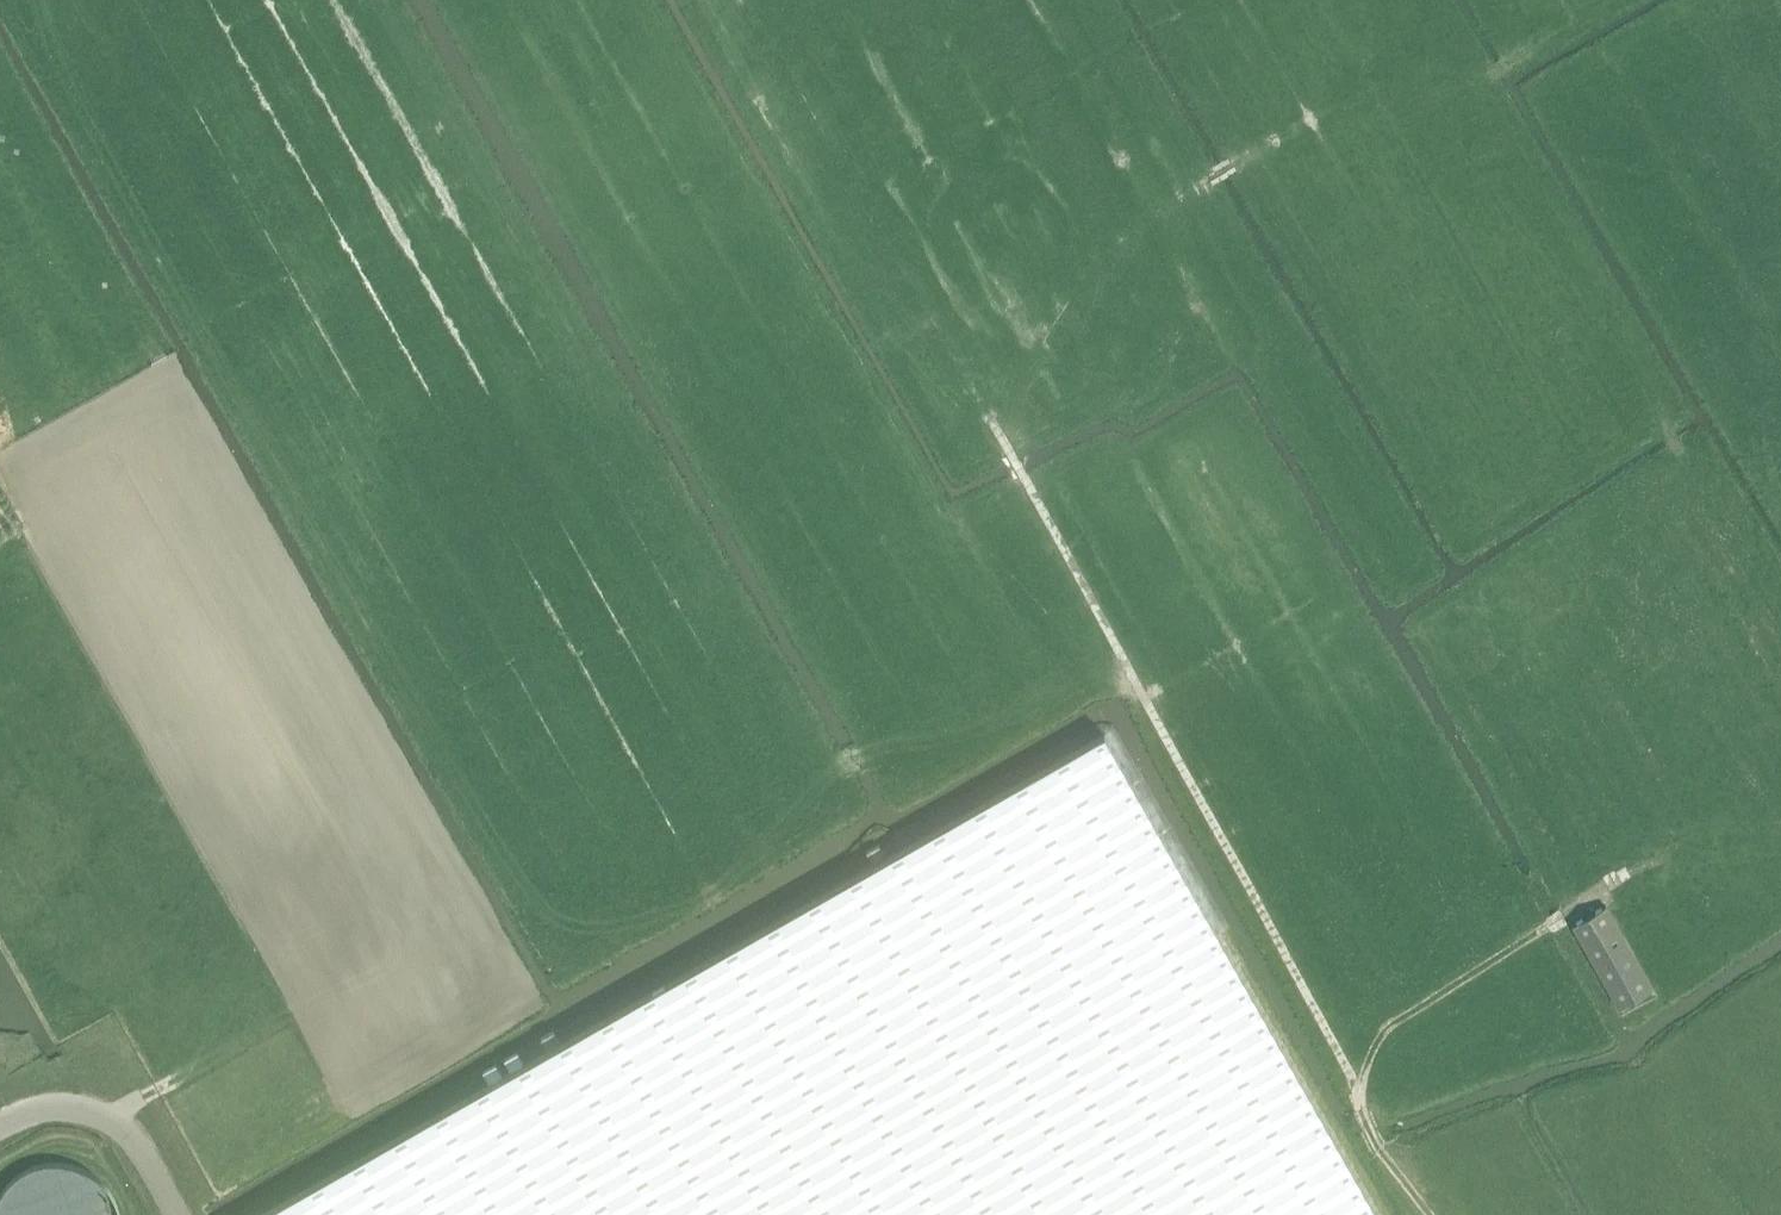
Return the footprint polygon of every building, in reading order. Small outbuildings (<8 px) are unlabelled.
[(1105,733),(259,1214),(1379,1214),(1105,733)] [(873,861),(885,854),(879,844),(867,851),(873,861)] [(1574,923),(1620,1007),(1654,988),(1607,904),(1574,923)] [(548,1047),(560,1041),(554,1030),(541,1037),(548,1047)] [(518,1052),(505,1060),(511,1070),(524,1063),(518,1052)] [(497,1064),(483,1072),(490,1083),(503,1075),(497,1064)]
